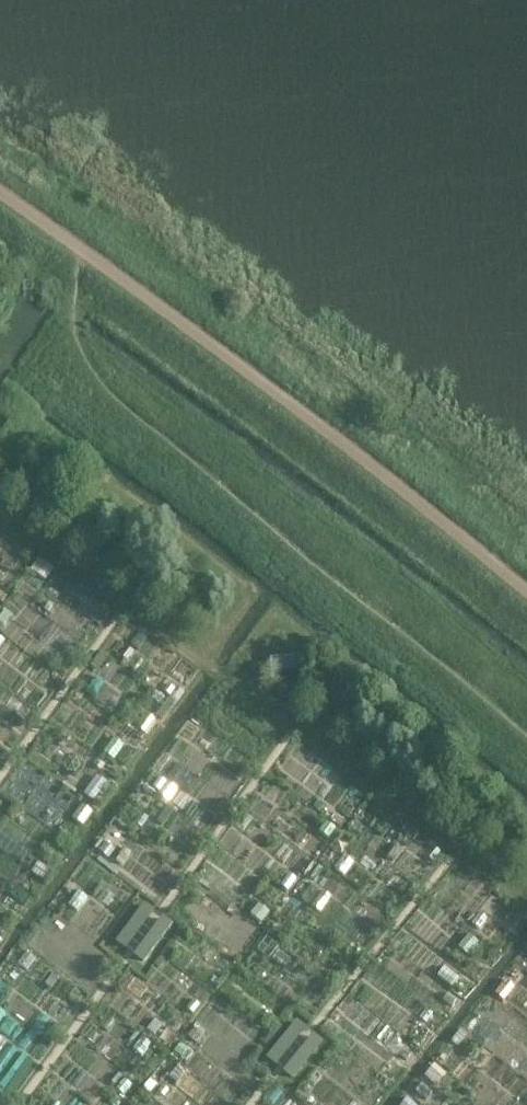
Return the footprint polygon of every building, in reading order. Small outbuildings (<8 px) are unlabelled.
[(42,571),(32,584),(45,594),(55,581),(42,571)] [(452,1052),(468,1067),(479,1055),(463,1040),(452,1052)]
